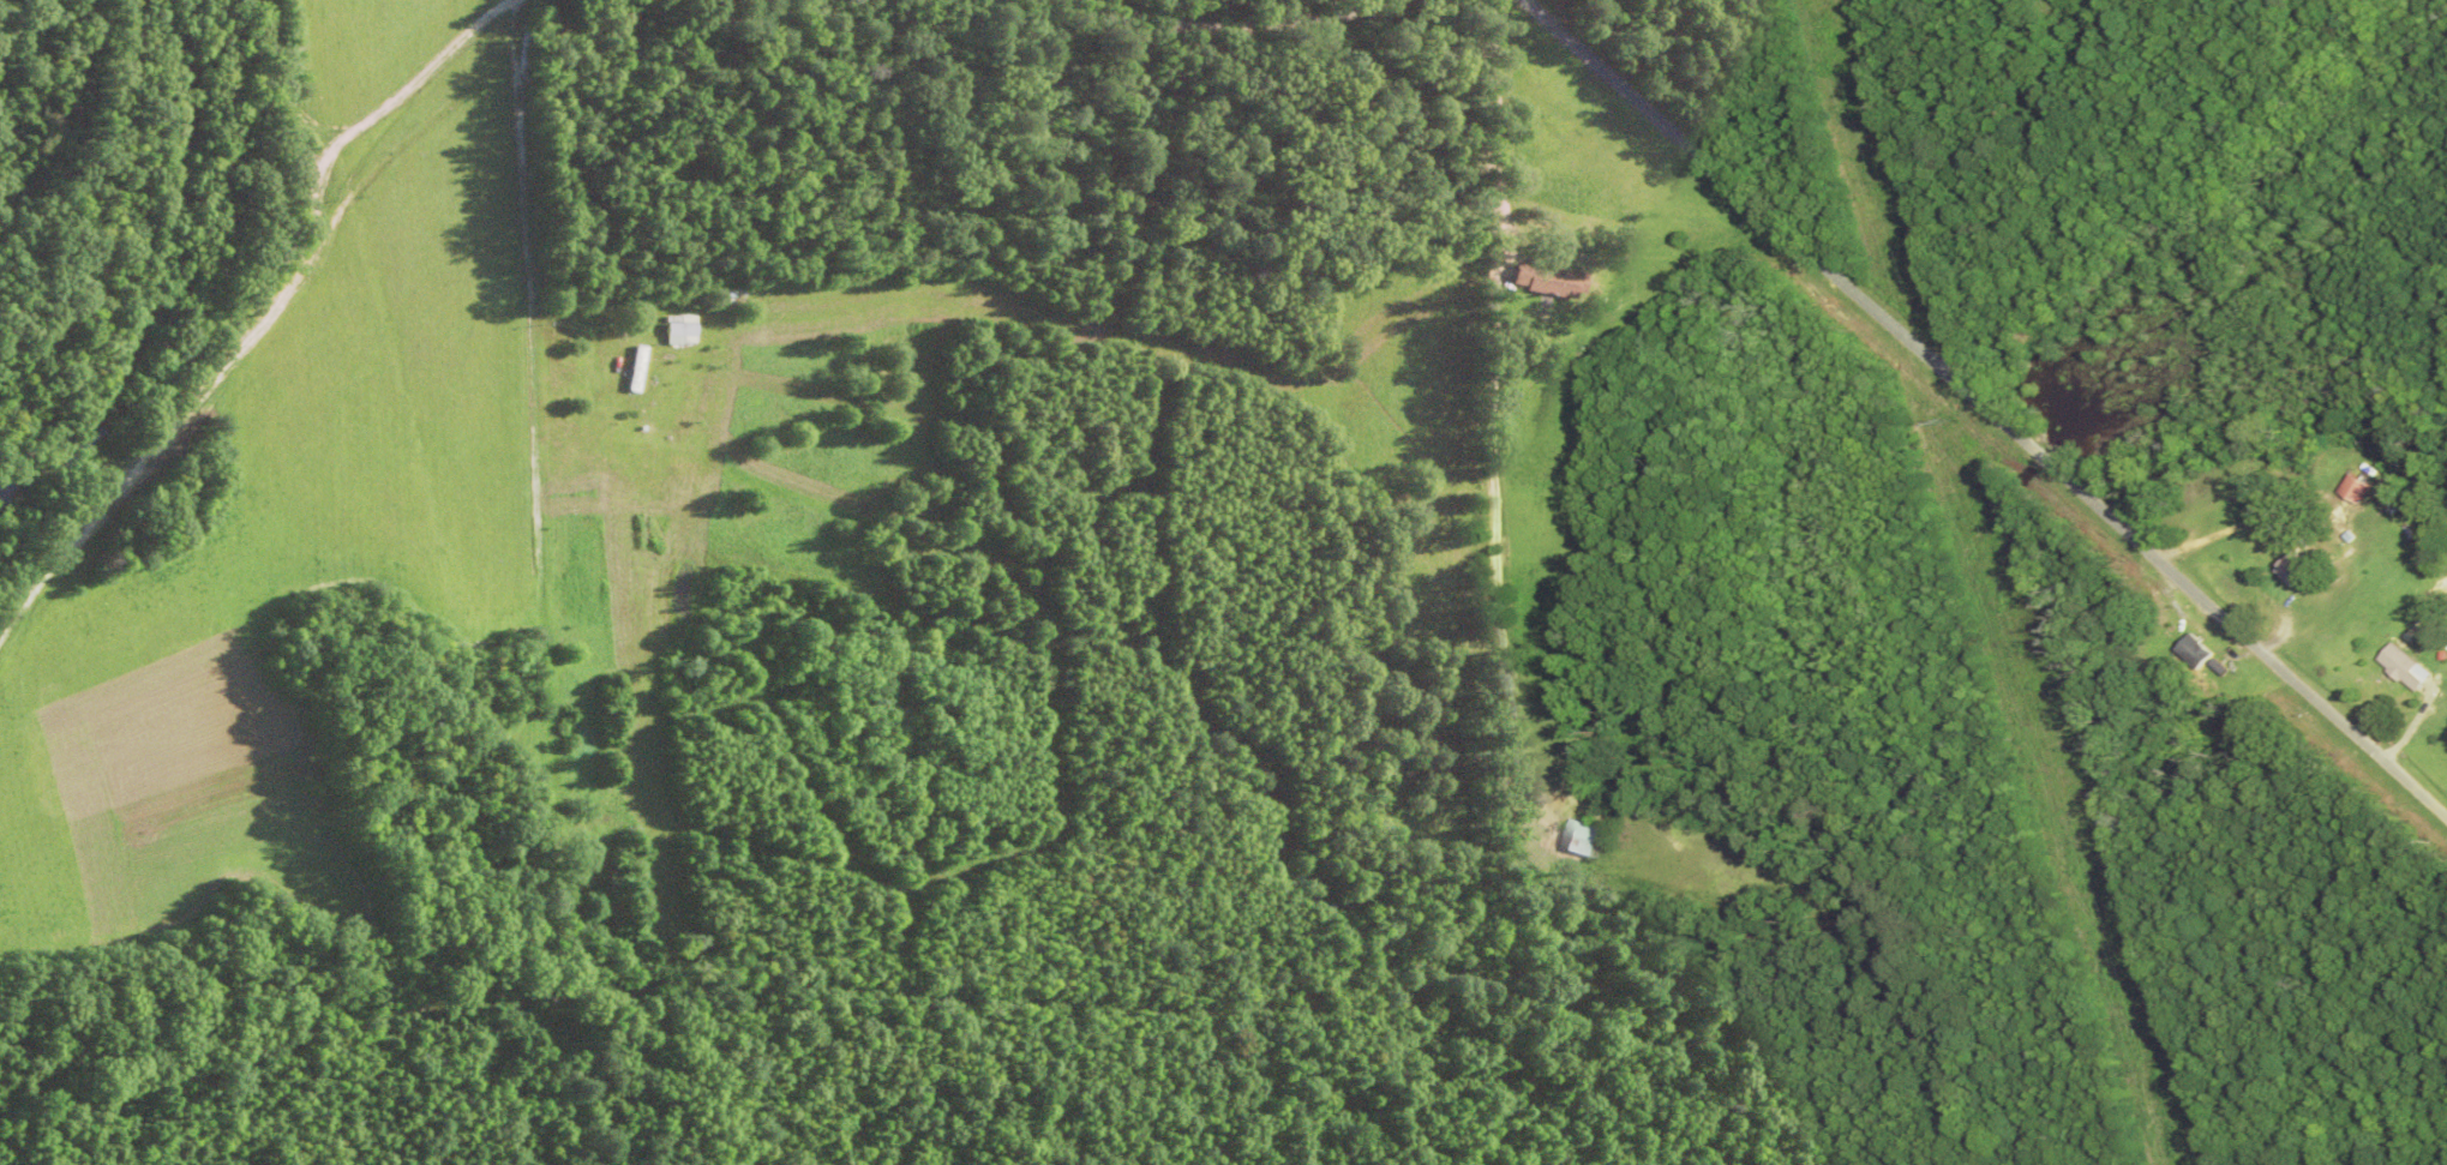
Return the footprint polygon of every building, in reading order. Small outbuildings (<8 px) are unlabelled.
[(1586,275),(1526,267),(1523,291),(1583,299),(1586,275)] [(681,337),(681,343),(695,344),(696,317),(682,317),(682,324),(667,323),(666,337),(681,337)] [(637,392),(648,350),(637,347),(626,389),(637,392)] [(2361,505),(2372,488),(2353,475),(2341,492),(2361,505)] [(2294,588),(2313,567),(2296,552),(2278,573),(2294,588)] [(2227,655),(2186,618),(2179,626),(2219,663),(2227,655)] [(2379,663),(2420,693),(2434,673),(2393,644),(2379,663)] [(1564,851),(1594,860),(1603,828),(1573,820),(1564,851)]
